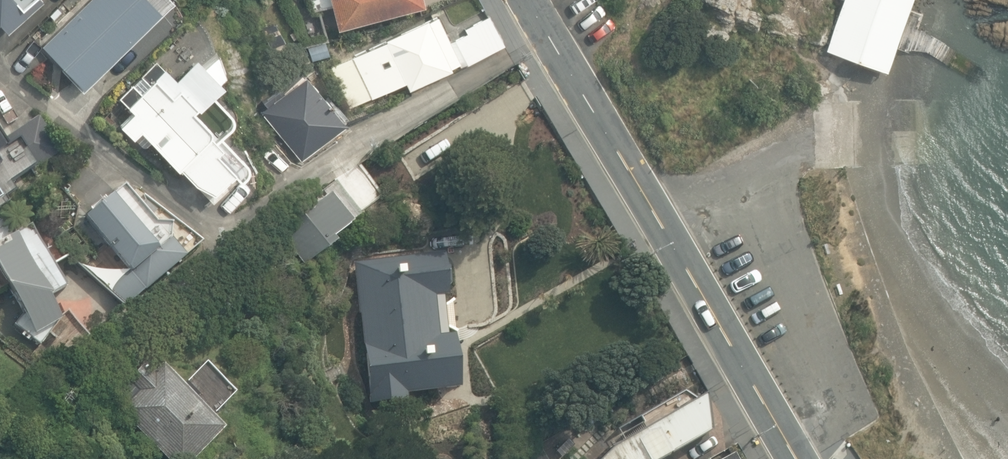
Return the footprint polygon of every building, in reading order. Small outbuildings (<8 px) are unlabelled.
[(4,29),(38,0),(0,0),(0,24),(4,29)] [(172,0),(91,0),(71,19),(60,8),(42,25),(52,35),(43,44),(70,72),(67,75),(81,90),(174,2),(172,0)] [(339,27),(424,5),(422,0),(331,0),(339,27)] [(878,74),(904,0),(836,0),(818,52),(878,74)] [(349,87),(357,104),(404,80),(409,90),(452,68),(451,66),(464,60),(466,64),(505,45),(490,15),(465,28),(468,34),(452,42),(439,16),(430,20),(429,18),(381,42),(379,39),(366,45),(368,48),(352,57),(364,79),(349,87)] [(309,47),(313,60),(330,54),(325,41),(309,47)] [(141,132),(212,203),(242,177),(246,172),(247,166),(244,161),(220,136),(215,139),(210,136),(211,132),(210,128),(194,112),(197,108),(198,110),(223,86),(197,59),(176,82),(162,67),(152,78),(154,80),(138,94),(134,90),(124,101),(127,106),(126,107),(132,115),(121,126),(134,139),(141,132)] [(261,111),(301,161),(346,125),(304,73),(281,92),(283,94),(281,96),(276,91),(266,99),(270,103),(261,111)] [(21,189),(16,181),(62,151),(40,116),(0,142),(0,202),(21,189)] [(142,205),(125,184),(86,216),(130,269),(116,280),(110,292),(125,305),(203,242),(183,226),(171,224),(158,223),(152,216),(157,212),(147,201),(142,205)] [(305,267),(337,243),(333,238),(354,223),(330,192),(278,232),(305,267)] [(2,208),(0,210),(0,269),(31,330),(27,332),(35,342),(29,350),(32,354),(41,349),(52,359),(85,333),(64,307),(56,313),(47,294),(61,284),(29,221),(13,228),(2,208)] [(407,394),(460,389),(455,333),(448,334),(444,296),(448,295),(445,253),(354,261),(358,303),(360,303),(365,364),(356,364),(358,385),(367,384),(369,405),(408,401),(407,394)] [(166,458),(193,458),(227,427),(198,397),(200,395),(187,382),(184,385),(163,363),(153,373),(144,363),(126,381),(131,385),(120,396),(129,406),(122,413),(166,458)] [(708,431),(703,395),(698,398),(683,390),(617,430),(625,442),(608,449),(600,458),(660,458),(708,431)] [(521,458),(544,458),(536,444),(518,453),(521,458)]
